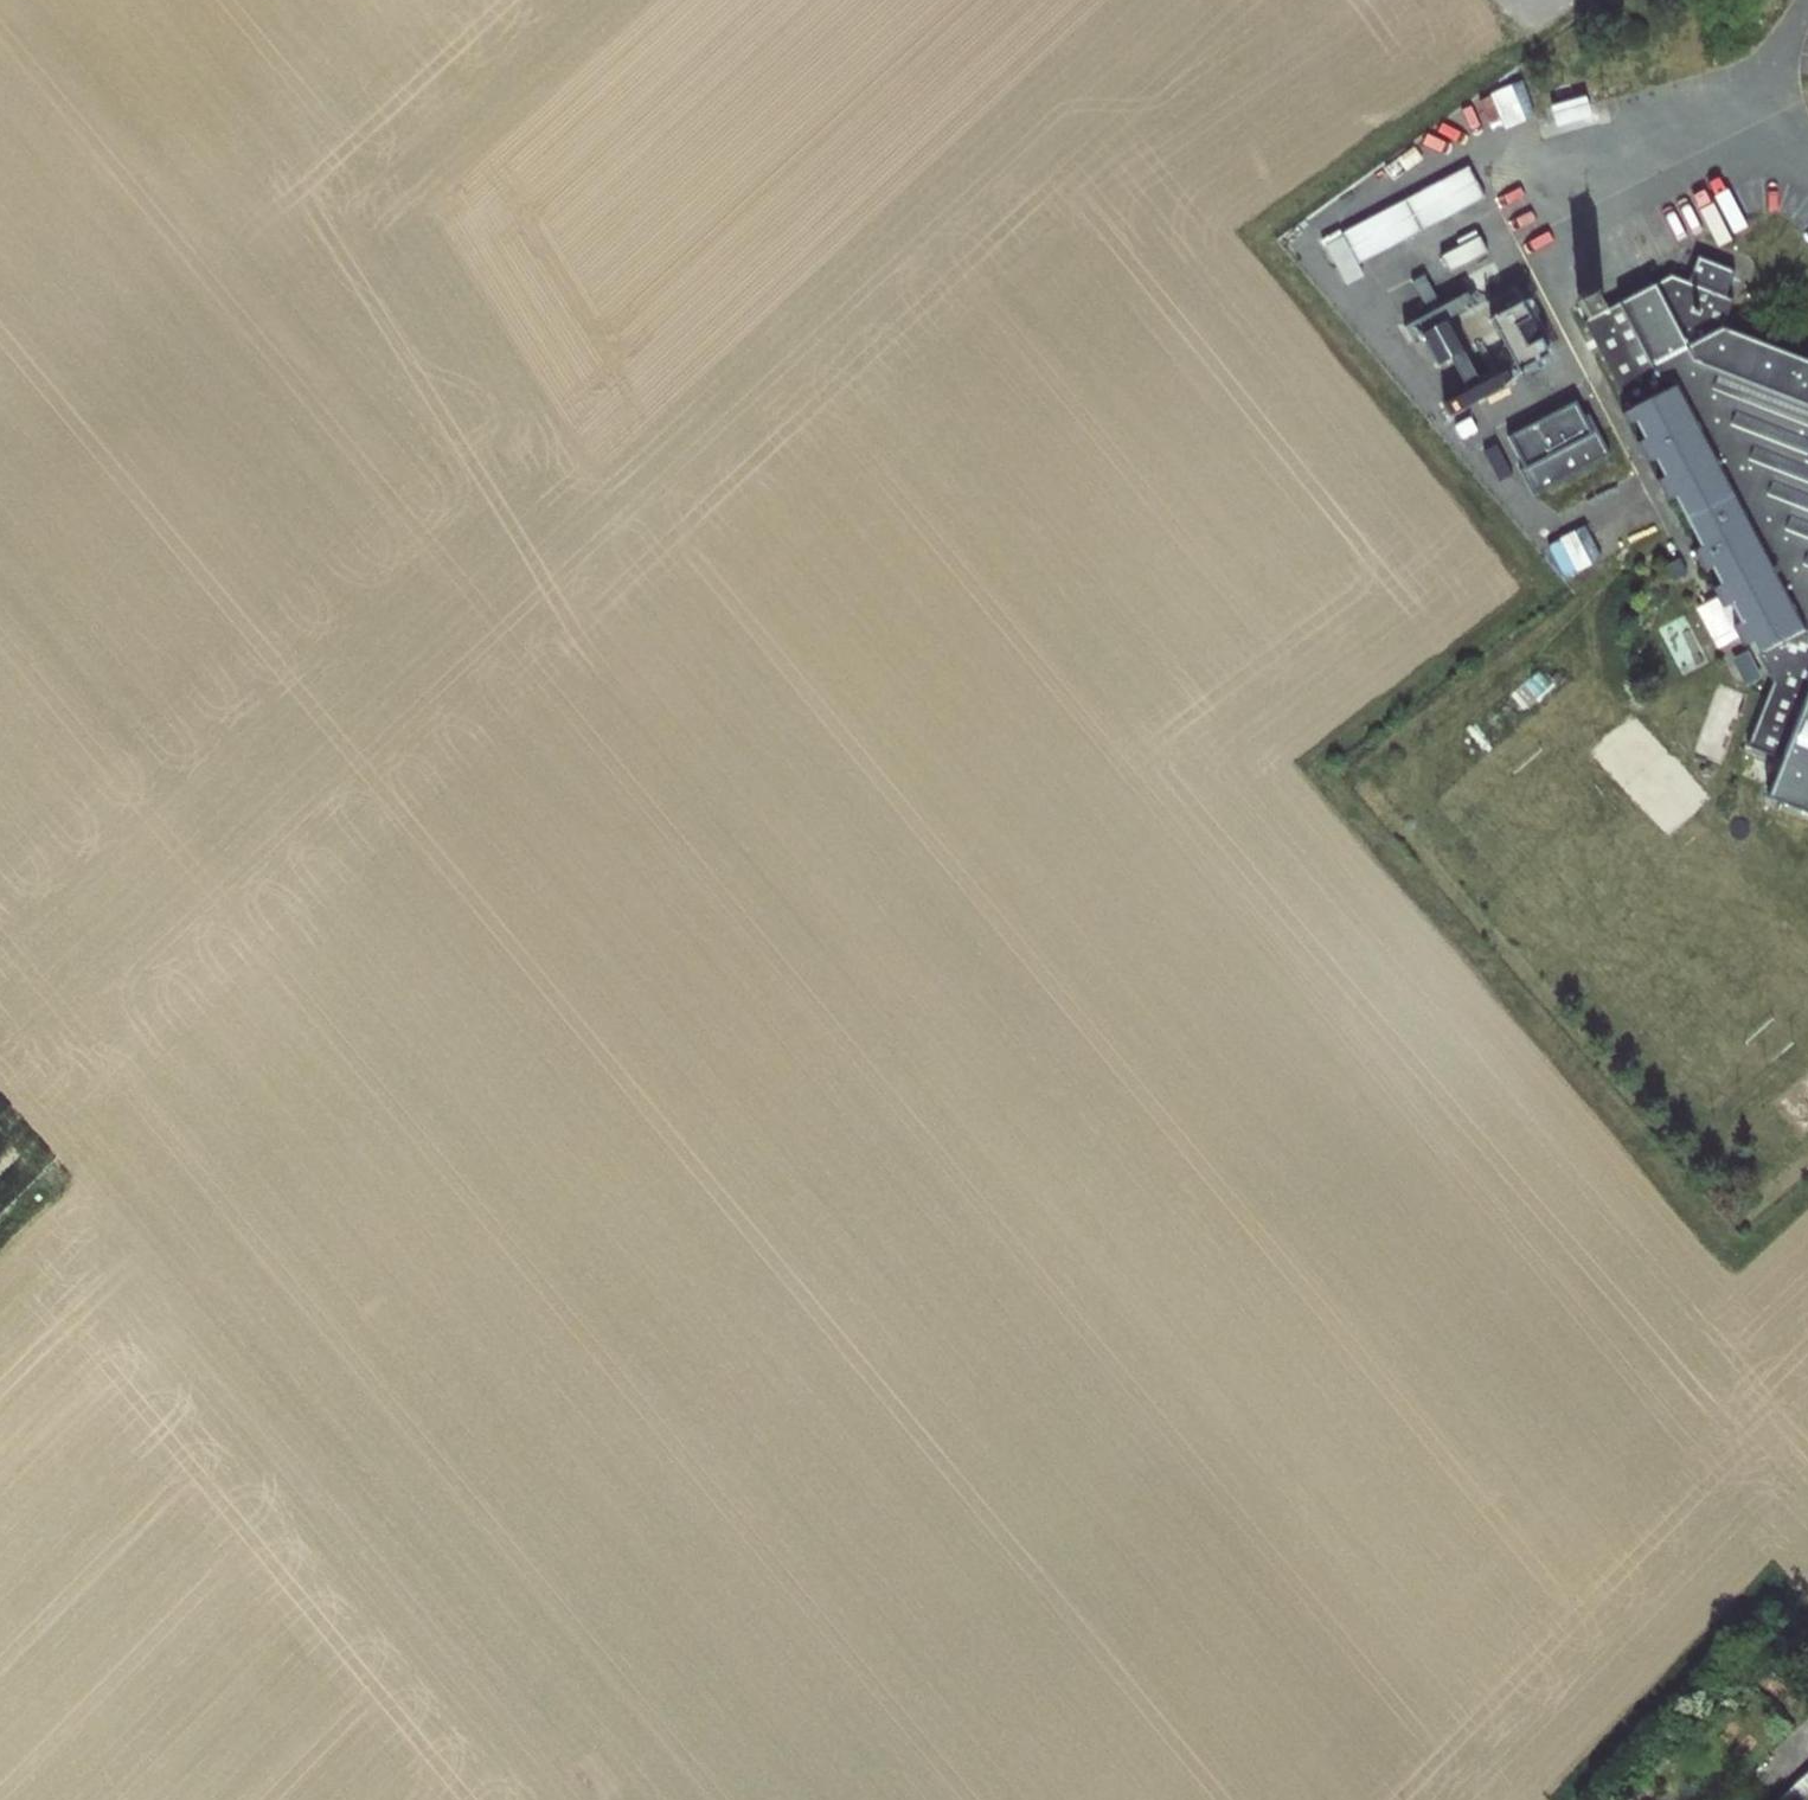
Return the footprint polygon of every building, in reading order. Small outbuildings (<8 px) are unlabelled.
[(1586,101),(1551,110),(1553,118),(1555,129),(1591,119),(1586,101)] [(1471,170),(1342,236),(1358,265),(1486,199),(1471,170)] [(1727,332),(1738,304),(1727,300),(1737,274),(1699,259),(1688,284),(1671,277),(1605,312),(1597,297),(1580,306),(1588,321),(1584,323),(1630,413),(1623,417),(1630,430),(1637,426),(1644,441),(1637,444),(1648,467),(1656,463),(1666,482),(1658,486),(1669,505),(1676,502),(1703,554),(1696,558),(1705,576),(1712,572),(1722,589),(1714,593),(1724,613),(1731,609),(1742,628),(1734,632),(1744,651),(1751,647),(1773,690),(1749,751),(1784,766),(1770,802),(1807,817),(1807,364),(1727,332)] [(1493,318),(1516,367),(1547,352),(1524,303),(1493,318)] [(1579,401),(1507,435),(1533,490),(1605,457),(1579,401)]
